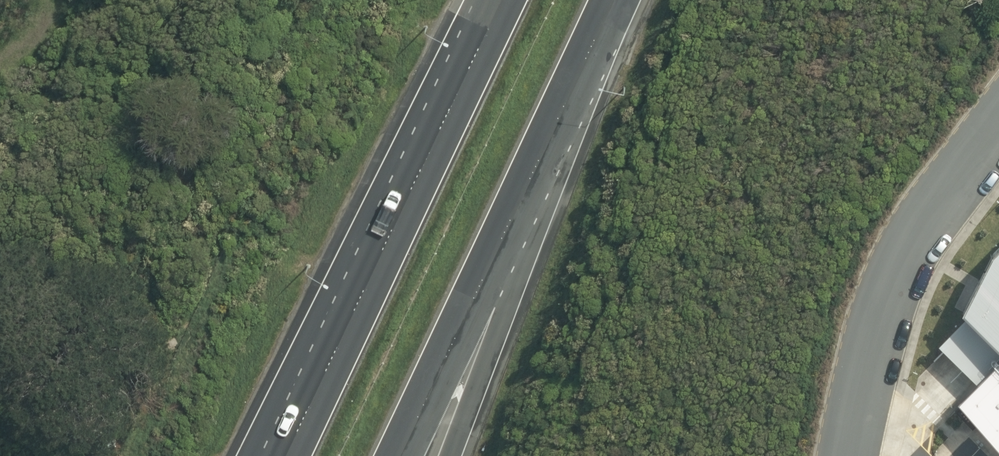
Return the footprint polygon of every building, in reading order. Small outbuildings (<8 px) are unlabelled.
[(937,268),(912,314),(922,326),(902,348),(942,378),(918,407),(968,455),(998,455),(998,205),(937,268)]
